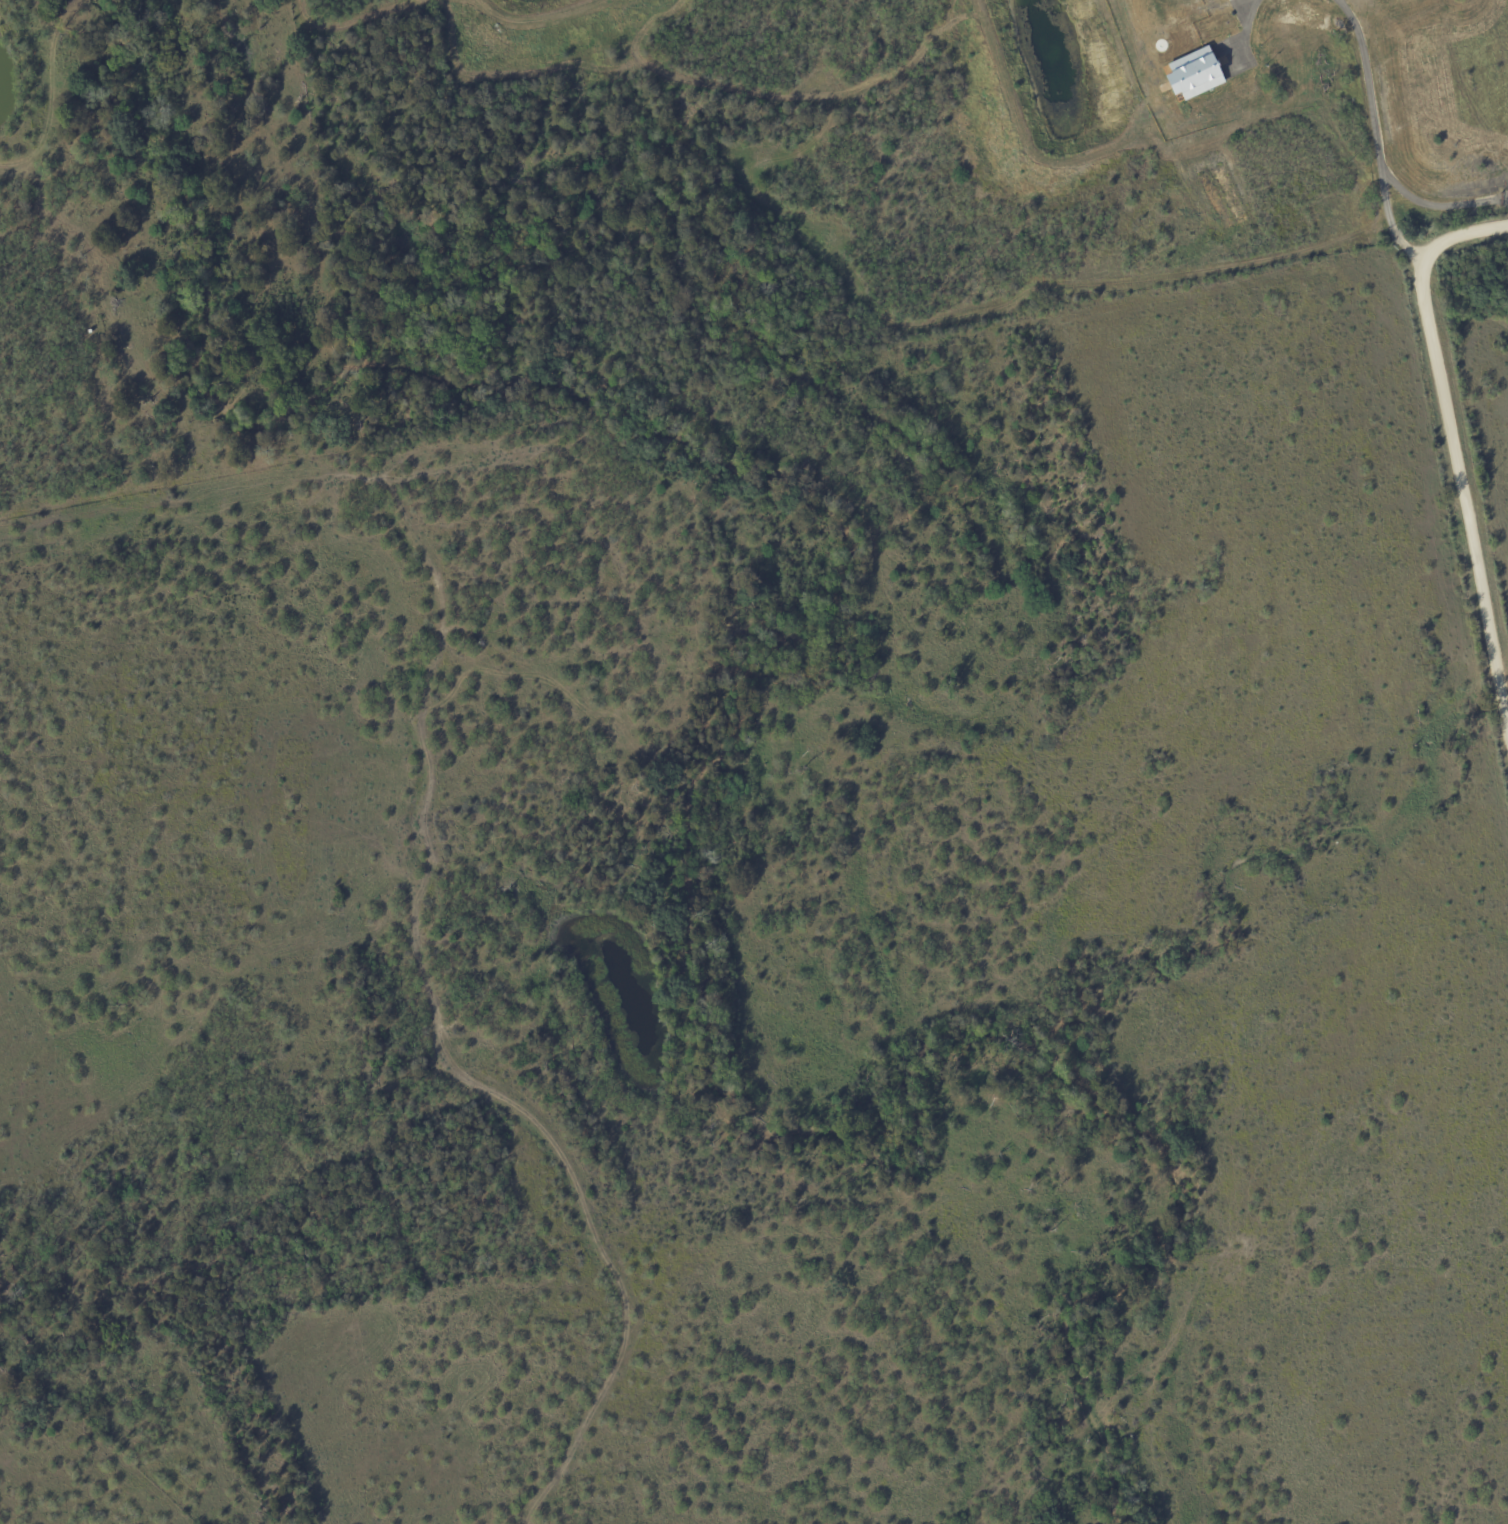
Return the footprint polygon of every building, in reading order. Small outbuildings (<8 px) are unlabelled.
[(1230,84),(1215,46),(1170,63),(1175,75),(1171,76),(1178,97),(1184,95),(1186,101),(1230,84)]
